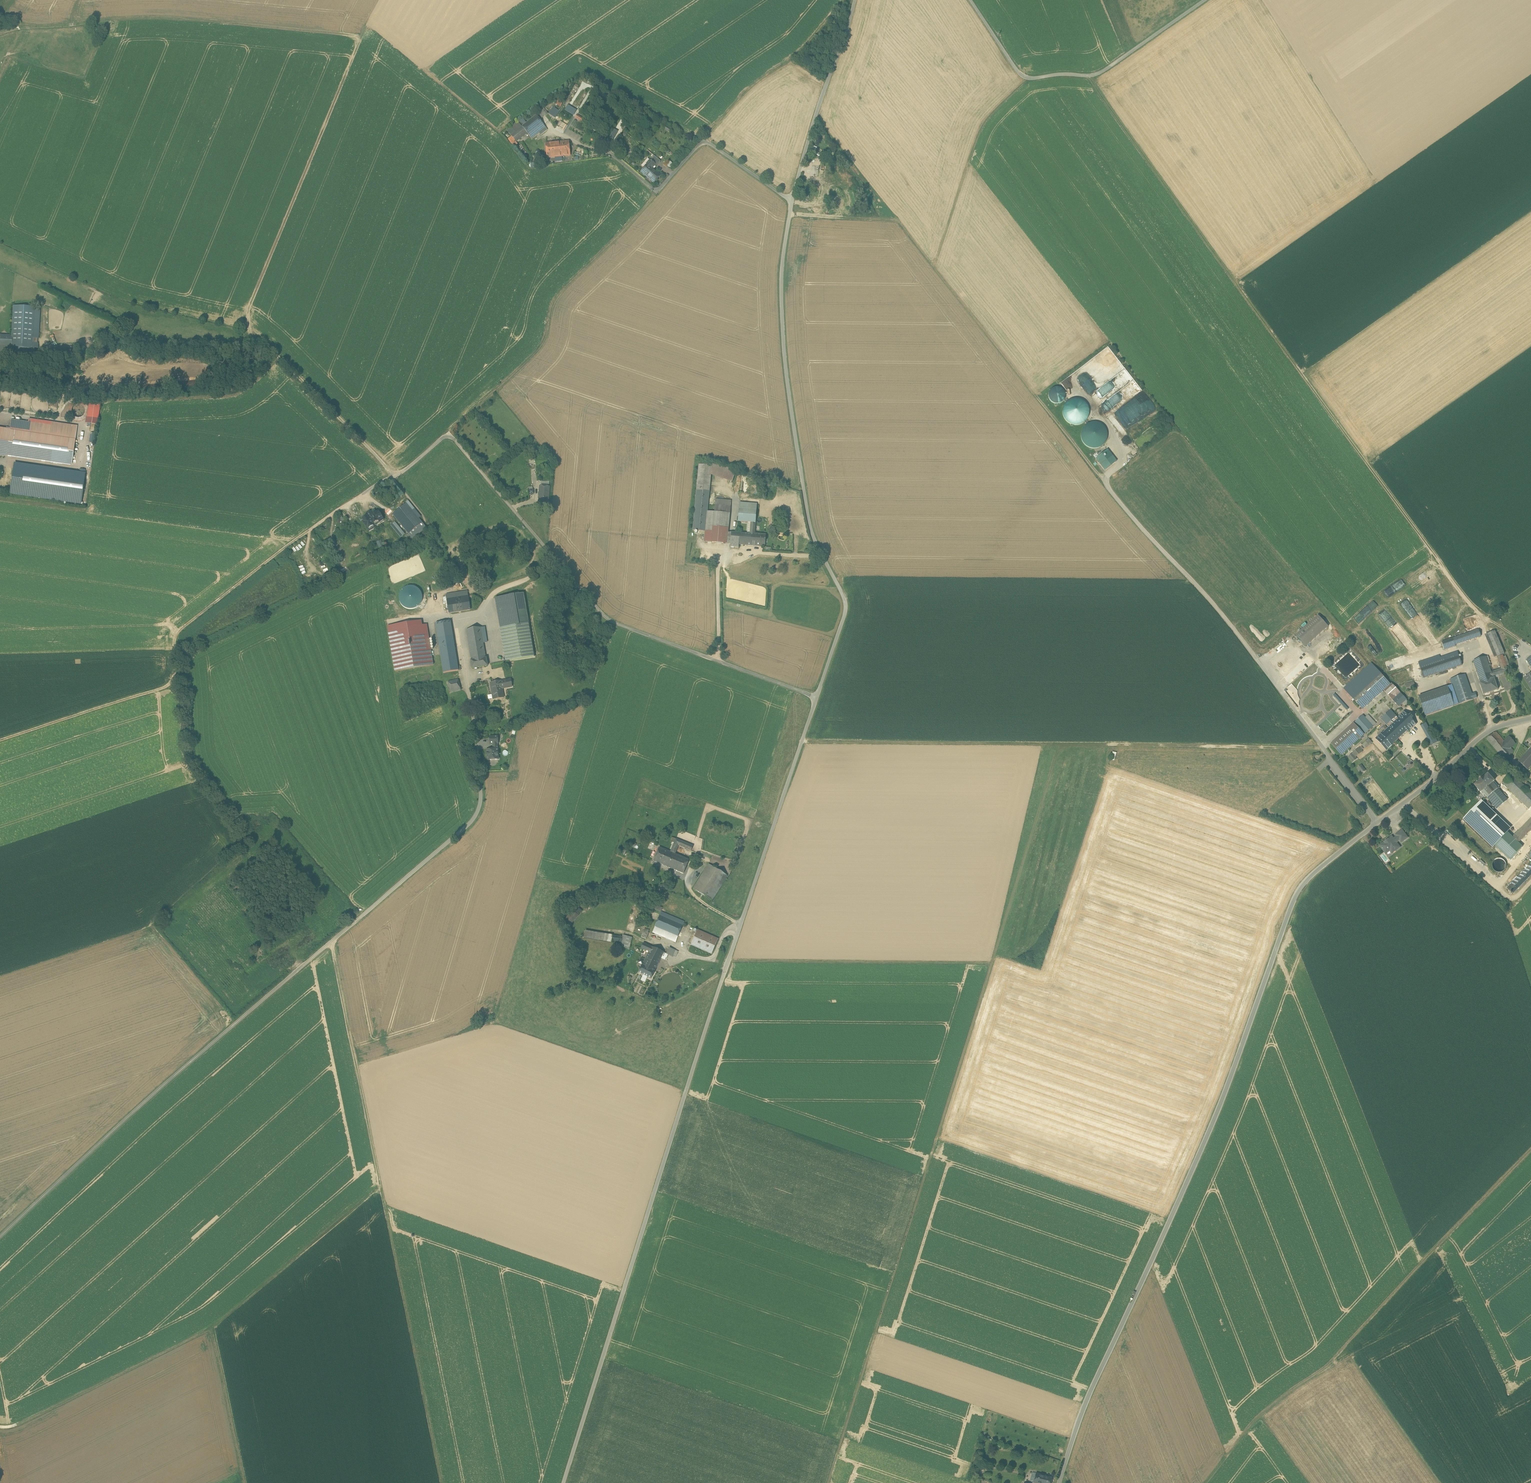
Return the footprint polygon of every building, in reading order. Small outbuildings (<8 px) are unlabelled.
[(567,104),(564,110),(574,115),(577,109),(567,104)] [(545,109),(536,115),(540,120),(548,113),(545,109)] [(536,115),(522,127),(527,133),(532,139),(539,133),(540,132),(546,128),(540,120),(536,115)] [(568,127),(558,121),(555,126),(565,132),(568,127)] [(522,127),(511,135),(516,142),(527,133),(522,127)] [(618,131),(615,129),(610,137),(613,139),(618,131)] [(569,141),(546,143),(547,158),(556,157),(557,161),(563,161),(562,156),(570,155),(569,141)] [(661,161),(655,157),(653,159),(652,158),(650,160),(655,164),(655,165),(656,166),(661,161)] [(647,164),(641,171),(654,183),(655,183),(661,176),(652,168),(655,165),(655,164),(650,160),(647,164)] [(823,180),(811,176),(808,187),(820,191),(823,180)] [(34,307),(14,306),(12,336),(12,347),(32,348),(32,347),(32,343),(33,333),(34,307)] [(0,335),(0,346),(12,347),(12,336),(0,335)] [(1111,368),(1103,374),(1107,380),(1113,376),(1110,371),(1112,370),(1111,368)] [(1094,376),(1093,374),(1075,375),(1061,382),(1063,387),(1065,387),(1066,389),(1069,389),(1094,376)] [(1096,381),(1084,383),(1085,391),(1097,389),(1096,381)] [(1053,403),(1055,404),(1055,405),(1059,405),(1059,404),(1061,403),(1063,401),(1064,399),(1065,397),(1065,394),(1065,392),(1063,390),(1061,388),(1059,387),(1056,387),(1053,388),(1051,389),(1050,391),(1049,394),(1049,396),(1049,399),(1051,401),(1053,403)] [(1067,422),(1071,424),(1071,425),(1074,426),(1074,425),(1079,425),(1082,423),(1085,421),(1088,418),(1089,414),(1089,410),(1088,406),(1086,403),(1083,400),(1079,399),(1075,398),(1071,399),(1068,401),(1065,404),(1063,408),(1062,411),(1063,415),(1065,419),(1067,422)] [(100,401),(90,399),(87,422),(97,424),(100,401)] [(29,419),(29,423),(76,429),(76,426),(29,419)] [(29,423),(11,420),(10,430),(75,440),(76,429),(29,423)] [(1107,439),(1108,435),(1107,431),(1105,428),(1103,425),(1100,423),(1096,422),(1092,422),(1089,423),(1085,425),(1083,428),(1081,432),(1081,435),(1081,439),(1083,443),(1086,445),(1089,447),(1092,448),(1096,448),(1100,447),(1103,445),(1105,442),(1107,439)] [(0,429),(0,455),(6,456),(6,455),(10,430),(0,429)] [(75,440),(10,430),(6,455),(7,455),(71,465),(75,440)] [(1107,449),(1096,459),(1105,470),(1117,461),(1107,449)] [(542,457),(542,454),(536,454),(537,465),(548,465),(548,457),(542,457)] [(713,463),(712,466),(711,476),(732,482),(736,471),(713,463)] [(696,490),(709,491),(711,476),(712,466),(699,465),(696,490)] [(540,494),(549,495),(549,487),(549,482),(541,482),(541,486),(540,486),(540,494)] [(709,491),(696,490),(693,530),(706,532),(708,511),(709,491)] [(549,495),(540,494),(539,507),(548,508),(549,495)] [(730,513),(731,500),(716,499),(714,512),(730,513)] [(417,516),(419,514),(409,501),(406,503),(417,516)] [(417,516),(406,503),(393,514),(409,534),(422,523),(417,516)] [(751,523),(756,523),(757,504),(740,503),(738,522),(748,522),(751,523)] [(373,515),(369,517),(374,525),(373,524),(379,521),(379,522),(384,519),(378,511),(373,515)] [(714,512),(708,511),(706,532),(705,542),(712,542),(714,512)] [(729,523),(730,513),(714,512),(712,542),(724,543),(725,523),(729,523)] [(374,525),(369,517),(363,521),(368,529),(374,525)] [(405,534),(395,522),(391,525),(401,537),(405,534)] [(422,523),(409,534),(412,538),(412,539),(426,527),(422,523)] [(758,531),(755,531),(755,534),(752,534),(751,545),(764,546),(765,535),(758,534),(758,531)] [(739,544),(739,533),(731,532),(730,544),(730,547),(739,548),(739,544)] [(400,606),(420,608),(421,587),(401,586),(400,606)] [(495,598),(500,628),(504,627),(529,623),(524,593),(495,598)] [(468,596),(447,599),(449,613),(471,609),(468,596)] [(1318,615),(1297,636),(1307,648),(1329,627),(1318,615)] [(451,620),(436,623),(444,673),(459,670),(451,620)] [(388,626),(395,671),(433,665),(427,624),(422,625),(421,621),(388,626)] [(504,627),(510,661),(534,656),(529,623),(504,627)] [(471,656),(485,654),(483,643),(487,642),(484,627),(466,630),(471,656)] [(506,661),(510,661),(504,627),(500,628),(506,661)] [(1467,634),(1453,638),(1455,645),(1481,636),(1479,630),(1467,634)] [(1505,654),(1495,630),(1488,634),(1497,657),(1505,654)] [(1494,658),(1497,657),(1488,634),(1485,635),(1494,658)] [(1455,645),(1453,638),(1442,642),(1445,650),(1456,646),(1455,645)] [(1349,647),(1330,664),(1346,682),(1365,664),(1349,647)] [(1440,655),(1418,662),(1424,678),(1462,665),(1458,652),(1440,658),(1440,655)] [(485,654),(471,656),(472,660),(471,660),(472,668),(488,666),(486,658),(485,654)] [(1503,655),(1498,657),(1502,669),(1507,667),(1507,665),(1504,657),(1503,655)] [(1486,657),(1473,661),(1481,683),(1493,679),(1493,678),(1493,677),(1491,672),(1487,661),(1486,657)] [(1348,685),(1344,688),(1363,709),(1384,690),(1391,683),(1381,672),(1379,674),(1371,664),(1363,671),(1348,685)] [(1509,671),(1507,667),(1502,669),(1491,672),(1493,677),(1505,672),(1509,671)] [(1466,675),(1451,680),(1459,704),(1474,699),(1477,698),(1475,693),(1472,694),(1466,675)] [(1493,679),(1481,683),(1480,683),(1484,695),(1498,690),(1494,678),(1493,678),(1493,679)] [(458,679),(448,682),(451,693),(461,690),(458,679)] [(510,680),(491,683),(494,699),(503,697),(502,688),(507,687),(507,686),(511,685),(510,680)] [(1391,683),(1384,690),(1393,700),(1400,693),(1392,683),(1391,683)] [(1454,706),(1447,687),(1419,697),(1426,715),(1454,706)] [(1407,699),(1400,693),(1393,700),(1399,706),(1402,704),(1407,699)] [(1405,711),(1398,718),(1391,710),(1381,719),(1389,728),(1383,733),(1383,732),(1376,739),(1386,750),(1393,744),(1406,731),(1407,732),(1416,724),(1405,711)] [(1363,715),(1354,723),(1365,734),(1373,726),(1365,718),(1363,715)] [(1368,715),(1365,718),(1373,726),(1376,724),(1368,715)] [(1426,723),(1421,725),(1430,741),(1436,738),(1432,732),(1432,733),(1426,723)] [(1353,724),(1331,744),(1342,755),(1364,735),(1353,724)] [(1504,741),(1496,732),(1486,738),(1506,761),(1511,757),(1509,755),(1514,750),(1511,747),(1516,743),(1509,736),(1504,741)] [(487,756),(488,760),(499,759),(497,743),(493,744),(494,749),(487,750),(487,753),(487,756)] [(1518,760),(1527,769),(1530,765),(1530,747),(1518,760)] [(1348,756),(1353,762),(1357,759),(1353,753),(1348,756)] [(1362,765),(1357,768),(1362,774),(1366,771),(1362,765)] [(1515,776),(1511,773),(1502,783),(1529,809),(1530,806),(1530,792),(1529,790),(1515,776)] [(1485,777),(1478,783),(1475,785),(1481,792),(1482,791),(1487,796),(1497,788),(1493,783),(1494,781),(1488,774),(1485,777)] [(1497,788),(1487,796),(1497,808),(1507,800),(1498,789),(1500,788),(1498,786),(1497,788)] [(1505,829),(1479,803),(1463,819),(1493,848),(1495,845),(1508,832),(1509,832),(1505,829)] [(1513,836),(1518,842),(1519,842),(1530,829),(1530,818),(1516,833),(1513,836)] [(1513,836),(1516,833),(1508,826),(1505,829),(1509,832),(1508,832),(1513,836)] [(1402,830),(1396,835),(1397,836),(1400,840),(1401,842),(1408,838),(1402,830)] [(1518,842),(1513,836),(1508,832),(1495,845),(1510,859),(1523,846),(1518,842)] [(1392,836),(1380,845),(1385,852),(1389,849),(1392,853),(1400,847),(1397,843),(1400,840),(1397,836),(1394,839),(1392,836)] [(676,839),(671,852),(672,852),(675,854),(679,845),(691,850),(693,846),(676,839)] [(671,852),(659,847),(654,861),(666,866),(672,852),(671,852)] [(675,870),(680,856),(675,854),(672,852),(666,866),(675,870)] [(680,856),(675,870),(683,873),(689,860),(680,856)] [(1506,868),(1506,865),(1506,862),(1504,860),(1502,858),(1499,858),(1496,858),(1494,860),(1493,862),(1492,865),(1493,868),(1494,870),(1497,871),(1499,872),(1502,871),(1504,870),(1506,868)] [(709,864),(693,889),(699,892),(714,867),(709,864)] [(1507,888),(1513,893),(1530,875),(1530,864),(1507,888)] [(714,867),(699,892),(712,901),(728,876),(714,867)] [(576,906),(565,920),(570,924),(582,911),(576,906)] [(684,922),(661,912),(653,932),(656,934),(658,928),(674,935),(672,940),(676,942),(684,922)] [(649,930),(646,928),(645,931),(644,930),(641,937),(646,939),(649,932),(648,932),(649,930)] [(674,935),(658,928),(656,934),(672,940),(674,935)] [(613,935),(586,930),(584,937),(611,942),(612,940),(613,935)] [(718,939),(697,930),(691,944),(712,954),(718,939)] [(632,937),(623,935),(621,944),(624,945),(624,947),(629,948),(632,937)] [(664,952),(643,943),(641,948),(649,952),(646,959),(658,965),(661,958),(662,956),(664,952)] [(675,950),(669,947),(667,954),(669,954),(669,955),(672,956),(673,955),(675,950)] [(658,965),(646,959),(643,965),(642,964),(639,972),(651,978),(655,971),(658,965)] [(1036,1473),(1033,1482),(1035,1482),(1051,1482),(1052,1477),(1036,1473)]
